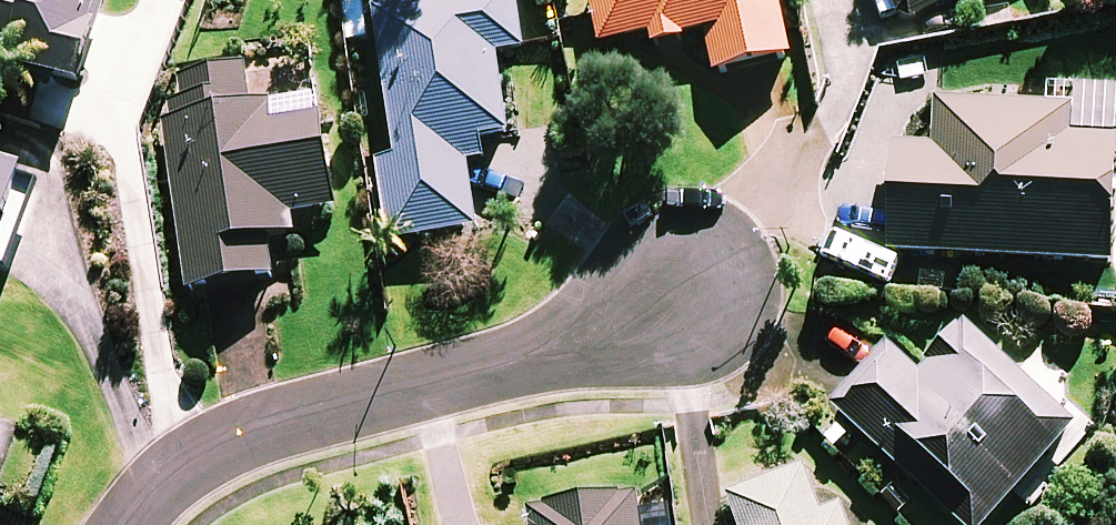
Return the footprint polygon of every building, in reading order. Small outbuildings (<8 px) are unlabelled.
[(85,100),(115,0),(0,0),(0,74),(85,100)] [(518,0),(472,0),(376,15),(399,161),(377,165),(390,248),(480,234),(469,168),(488,165),(485,147),(512,143),(499,61),(527,57),(518,0)] [(763,0),(593,0),(603,49),(653,39),(655,51),(708,39),(717,80),(790,64),(776,0),(763,0)] [(911,32),(974,0),(895,0),(911,32)] [(255,110),(249,68),(182,78),(186,104),(164,107),(166,125),(191,295),(277,283),(272,243),(311,237),(308,217),(339,213),(322,100),(255,110)] [(1077,89),(1047,88),(1046,113),(940,108),(938,155),(899,153),(895,259),(1115,268),(1115,243),(1115,90),(1077,89)] [(0,176),(0,294),(1,295),(45,196),(0,176)] [(967,330),(919,381),(890,354),(836,412),(957,524),(994,524),(1079,433),(967,330)] [(806,470),(729,497),(739,524),(848,524),(843,513),(824,520),(806,470)] [(638,501),(534,515),(535,524),(641,524),(638,501)]
